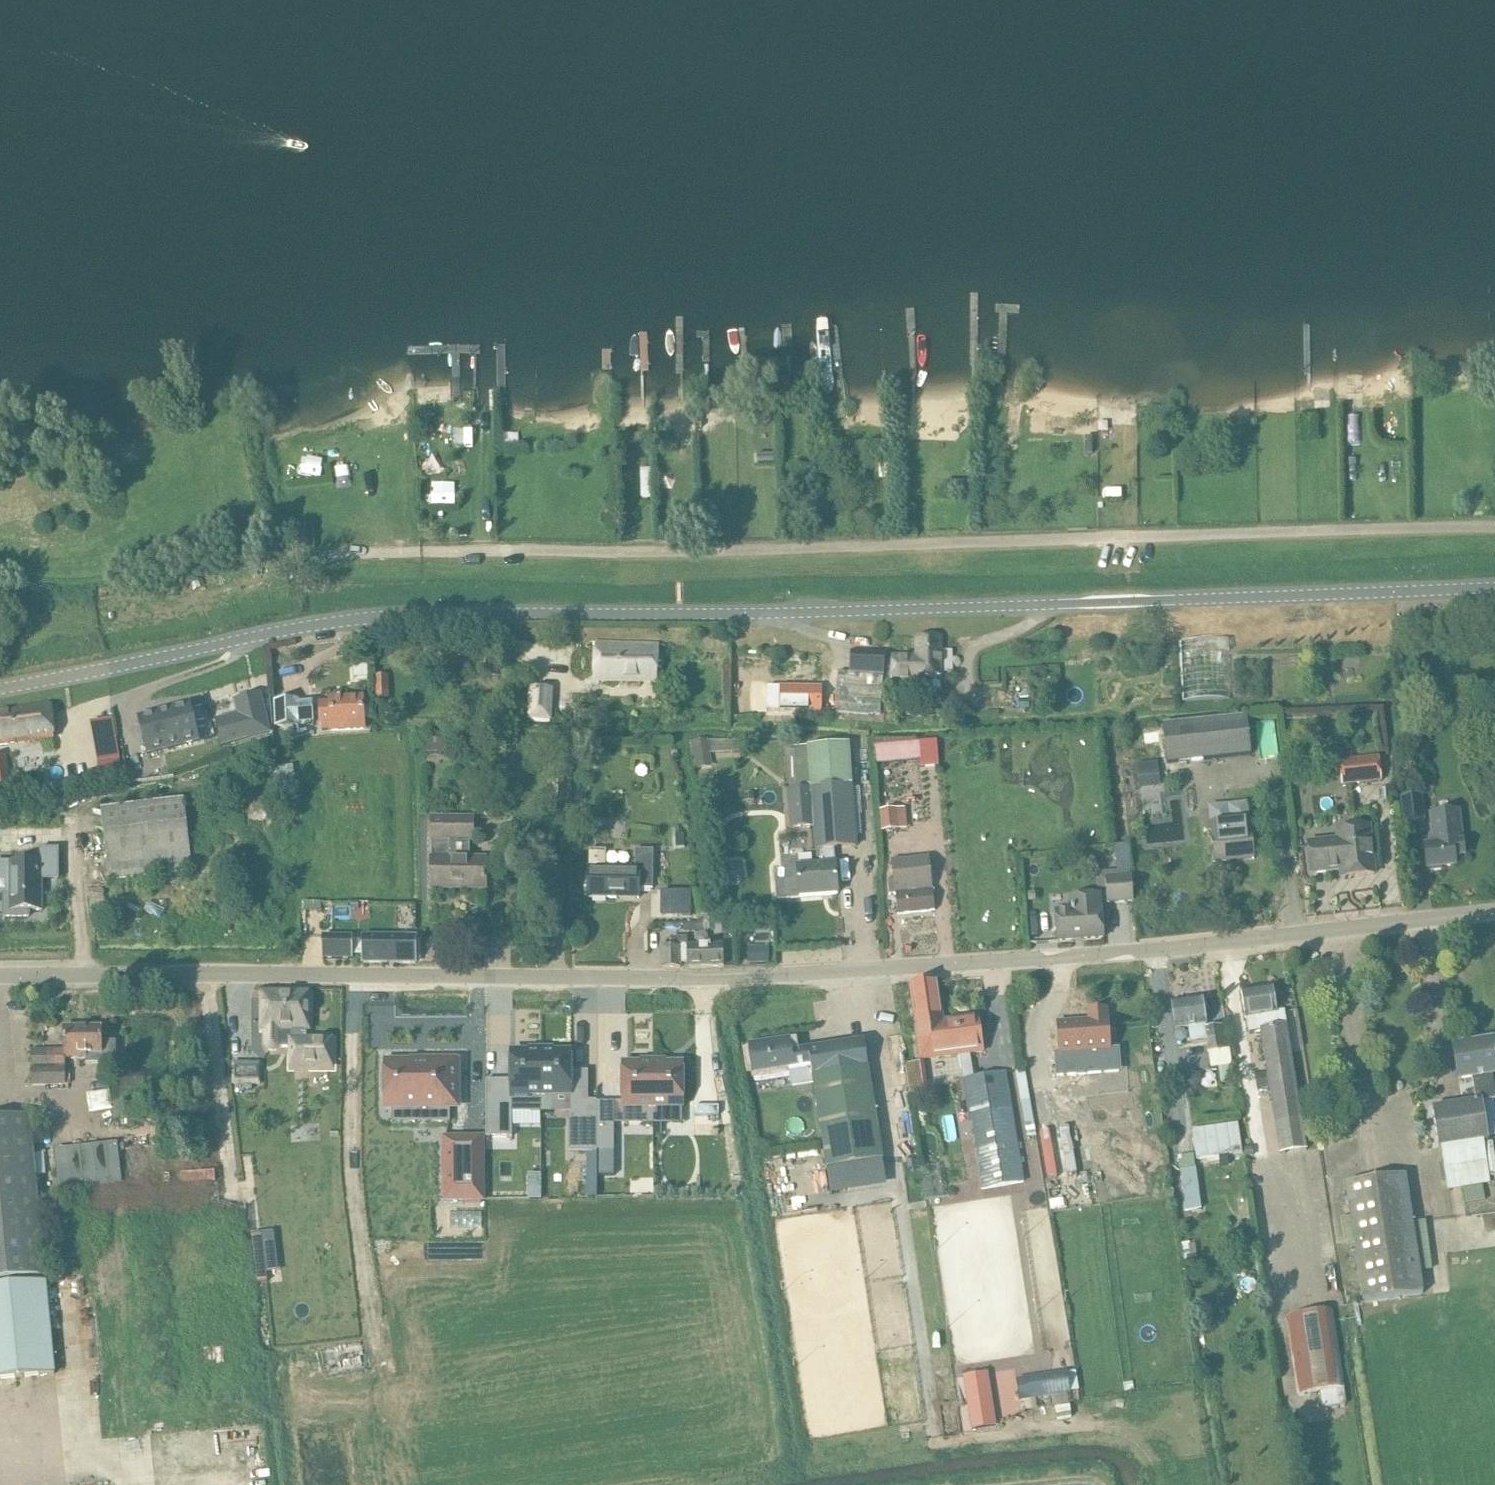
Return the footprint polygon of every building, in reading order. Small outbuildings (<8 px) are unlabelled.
[(893,658),(894,685),(921,684),(921,677),(943,676),(943,673),(953,672),(952,650),(942,650),(942,635),(917,636),(917,657),(893,658)] [(596,675),(658,677),(659,644),(597,642),(596,675)] [(851,670),(884,672),(885,652),(852,650),(851,670)] [(389,674),(374,675),(375,698),(390,698),(389,674)] [(838,676),(838,712),(882,713),(883,677),(838,676)] [(768,697),(768,707),(768,712),(821,713),(822,687),(782,687),(781,697),(768,697)] [(532,690),(530,723),(550,724),(552,691),(532,690)] [(241,717),(218,723),(224,744),(268,733),(259,696),(237,701),(241,717)] [(935,711),(949,711),(949,700),(935,699),(935,711)] [(323,730),(363,728),(362,720),(363,720),(363,700),(331,701),(331,707),(322,707),(323,730)] [(55,738),(51,702),(0,710),(0,746),(55,738)] [(276,707),(276,729),(296,729),(296,725),(308,725),(308,710),(296,710),(296,707),(276,707)] [(189,708),(141,720),(149,752),(197,740),(189,708)] [(1166,745),(1167,764),(1252,755),(1249,736),(1247,716),(1164,725),(1166,745)] [(710,754),(739,752),(739,740),(708,740),(691,743),(692,762),(697,762),(698,770),(712,767),(710,754)] [(938,742),(919,743),(874,746),(875,763),(920,760),(921,767),(940,766),(938,742)] [(574,743),(573,753),(584,754),(585,744),(574,743)] [(792,789),(810,788),(807,744),(789,745),(792,789)] [(849,744),(808,747),(811,788),(810,788),(792,789),(790,790),(793,828),(814,827),(816,849),(819,848),(820,864),(798,866),(800,897),(838,894),(836,864),(835,864),(834,848),(857,846),(849,744)] [(516,747),(514,760),(522,761),(524,748),(516,747)] [(117,750),(99,754),(103,773),(121,769),(117,750)] [(0,755),(0,795),(12,794),(7,754),(0,755)] [(1379,756),(1339,760),(1342,786),(1382,782),(1379,756)] [(1137,762),(1137,790),(1157,789),(1157,761),(1137,762)] [(293,766),(273,768),(276,795),(296,793),(293,766)] [(1299,770),(1289,771),(1291,787),(1300,786),(1299,770)] [(721,793),(717,798),(717,804),(722,808),(728,808),(732,803),(732,797),(727,793),(721,793)] [(1425,820),(1423,795),(1401,797),(1403,822),(1425,820)] [(102,811),(110,881),(193,871),(185,801),(102,811)] [(882,832),(907,830),(905,807),(887,809),(880,810),(882,832)] [(1430,813),(1433,845),(1425,846),(1425,849),(1427,868),(1456,865),(1455,857),(1465,856),(1464,842),(1465,841),(1461,810),(1430,813)] [(468,843),(474,843),(474,821),(432,821),(432,844),(451,843),(451,860),(432,860),(432,889),(486,889),(486,859),(468,859),(468,843)] [(1213,843),(1215,863),(1254,859),(1252,839),(1250,821),(1211,825),(1213,843)] [(1375,874),(1373,854),(1370,827),(1337,831),(1338,840),(1309,843),(1312,873),(1341,870),(1342,878),(1375,874)] [(43,881),(59,881),(59,849),(39,849),(39,862),(0,862),(0,896),(3,896),(3,918),(30,918),(30,912),(43,912),(43,881)] [(590,867),(589,877),(589,897),(639,898),(639,889),(653,889),(654,850),(635,850),(635,868),(590,867)] [(893,860),(894,880),(889,880),(890,895),(896,894),(898,915),(935,911),(932,876),(930,857),(893,860)] [(1130,870),(1096,873),(1097,891),(1106,890),(1108,903),(1134,901),(1133,878),(1131,878),(1130,870)] [(1059,941),(1104,938),(1101,896),(1071,898),(1072,910),(1056,912),(1059,941)] [(715,910),(704,911),(704,916),(704,923),(704,931),(715,930),(715,910)] [(729,925),(716,925),(716,936),(729,936),(729,925)] [(323,936),(322,958),(352,959),(352,956),(362,956),(362,963),(416,963),(416,935),(363,935),(363,940),(352,940),(352,936),(323,936)] [(724,966),(724,946),(689,947),(688,936),(674,936),(674,947),(663,948),(663,968),(681,967),(681,964),(688,963),(688,967),(724,966)] [(769,946),(748,947),(748,964),(770,963),(769,946)] [(983,1051),(978,1017),(943,1021),(938,981),(910,984),(913,1004),(920,1059),(983,1051)] [(1281,1154),(1306,1150),(1285,1011),(1277,1012),(1273,987),(1242,992),(1246,1018),(1247,1018),(1249,1033),(1262,1031),(1281,1154)] [(308,996),(265,996),(265,1026),(267,1026),(266,1043),(267,1047),(270,1049),(273,1050),(277,1049),(279,1047),(280,1043),(280,1026),(292,1026),(292,1064),(331,1064),(331,1042),(307,1042),(307,1026),(308,1026),(308,996)] [(1202,998),(1172,1003),(1176,1029),(1189,1027),(1191,1043),(1208,1041),(1209,1052),(1225,1050),(1222,1026),(1206,1028),(1206,1024),(1207,1024),(1202,998)] [(1061,1054),(1055,1055),(1056,1077),(1121,1073),(1120,1050),(1110,1051),(1108,1020),(1107,1020),(1106,1010),(1090,1011),(1091,1021),(1059,1024),(1061,1054)] [(33,1085),(53,1085),(67,1085),(67,1067),(67,1059),(68,1059),(86,1059),(86,1064),(117,1064),(116,1041),(103,1042),(103,1028),(65,1028),(65,1051),(32,1051),(33,1085)] [(1485,1201),(1482,1184),(1490,1182),(1483,1139),(1487,1138),(1481,1100),(1494,1098),(1494,1090),(1492,1073),(1494,1072),(1494,1041),(1494,1040),(1454,1046),(1459,1080),(1473,1078),(1477,1101),(1433,1108),(1439,1147),(1441,1146),(1447,1189),(1462,1187),(1465,1204),(1485,1201)] [(883,1157),(868,1061),(865,1041),(791,1052),(789,1041),(751,1047),(755,1072),(790,1067),(792,1085),(814,1082),(827,1166),(883,1157)] [(512,1084),(488,1084),(489,1130),(512,1130),(512,1112),(532,1112),(541,1112),(541,1054),(512,1054),(512,1084)] [(570,1054),(541,1054),(541,1112),(551,1112),(550,1094),(570,1094),(570,1054)] [(924,1062),(905,1065),(910,1096),(929,1093),(924,1062)] [(387,1065),(386,1111),(459,1110),(460,1063),(387,1065)] [(234,1064),(234,1084),(260,1084),(261,1064),(234,1064)] [(654,1066),(624,1066),(624,1106),(644,1106),(644,1124),(654,1124),(654,1066)] [(682,1066),(654,1066),(654,1124),(663,1124),(663,1107),(682,1107),(682,1066)] [(983,1188),(1024,1181),(1006,1072),(966,1079),(983,1188)] [(1193,1072),(1186,1077),(1187,1086),(1195,1089),(1202,1083),(1201,1075),(1193,1072)] [(727,1078),(714,1079),(718,1107),(732,1104),(727,1078)] [(601,1093),(587,1093),(587,1120),(601,1120),(601,1105),(601,1093)] [(712,1101),(692,1104),(698,1148),(714,1146),(715,1158),(720,1157),(712,1101)] [(615,1105),(601,1105),(601,1120),(601,1131),(615,1132),(615,1105)] [(1079,1113),(1048,1118),(1059,1181),(1090,1175),(1088,1162),(1080,1114),(1079,1113)] [(0,1119),(0,1281),(46,1276),(30,1116),(0,1119)] [(1238,1124),(1191,1131),(1196,1161),(1219,1158),(1219,1161),(1228,1160),(1227,1156),(1242,1154),(1238,1124)] [(483,1138),(444,1139),(444,1201),(483,1201),(483,1138)] [(117,1140),(53,1149),(58,1190),(123,1182),(117,1140)] [(1486,1143),(1491,1177),(1494,1176),(1494,1155),(1493,1142),(1486,1143)] [(1252,1147),(1243,1148),(1244,1157),(1254,1156),(1252,1147)] [(597,1197),(597,1151),(587,1151),(587,1197),(597,1197)] [(614,1151),(600,1151),(600,1176),(614,1176),(614,1151)] [(1193,1157),(1179,1158),(1186,1212),(1202,1209),(1193,1157)] [(1347,1184),(1366,1302),(1426,1293),(1420,1256),(1429,1254),(1424,1223),(1415,1224),(1407,1175),(1347,1184)] [(1251,1225),(1243,1226),(1246,1252),(1254,1251),(1251,1225)] [(0,1286),(0,1380),(55,1375),(46,1282),(0,1286)] [(1286,1316),(1298,1395),(1345,1388),(1333,1309),(1286,1316)] [(1020,1401),(1072,1393),(1068,1370),(1016,1379),(1020,1401)] [(988,1373),(964,1377),(972,1429),(996,1425),(988,1373)]
